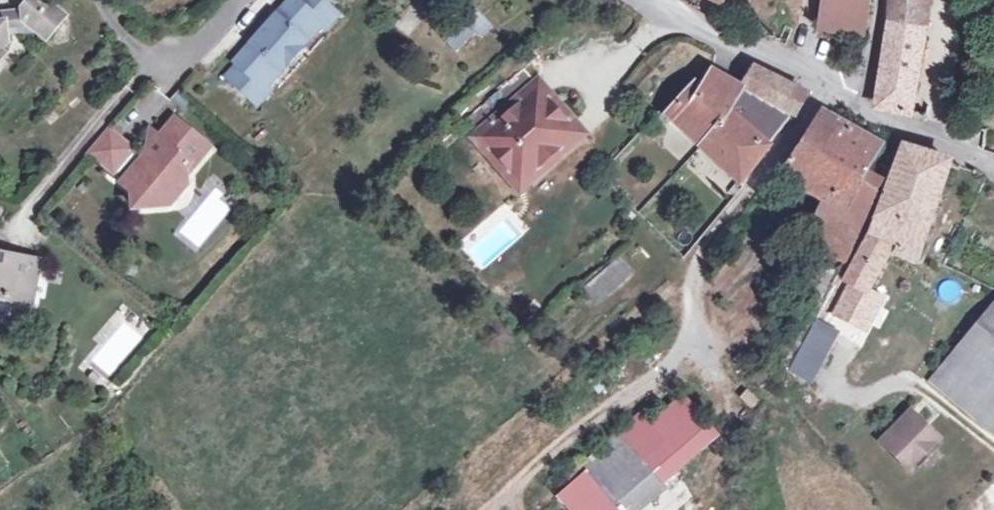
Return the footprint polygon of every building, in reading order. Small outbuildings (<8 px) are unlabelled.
[(127,8),(136,15),(149,0),(134,0),(127,8)] [(221,78),(251,105),(263,91),(268,85),(273,89),(318,38),(313,34),(319,28),(331,14),(314,0),(290,0),(286,0),(262,27),(253,37),(229,64),(232,66),(221,78)] [(822,25),(866,31),(871,0),(827,0),(822,25)] [(890,20),(927,26),(929,0),(891,0),(890,20)] [(127,8),(126,10),(134,17),(136,15),(127,8)] [(487,23),(474,9),(440,41),(453,55),(487,23)] [(39,11),(24,29),(24,49),(35,48),(45,57),(65,34),(39,11)] [(927,26),(890,20),(876,106),(912,112),(927,26)] [(248,33),(253,37),(262,27),(257,23),(248,33)] [(24,29),(7,30),(7,49),(24,49),(24,29)] [(522,58),(517,62),(523,69),(528,64),(522,58)] [(750,67),(738,87),(793,116),(805,95),(764,74),(750,67)] [(473,112),(486,127),(476,138),(518,186),(579,133),(536,84),(523,69),(473,112)] [(669,112),(668,115),(739,182),(788,118),(742,92),(736,91),(737,89),(710,71),(691,103),(683,97),(669,112)] [(473,112),(462,121),(476,138),(486,127),(473,112)] [(809,130),(794,152),(776,174),(822,199),(831,205),(847,174),(815,156),(835,122),(820,113),(809,130)] [(108,131),(86,158),(130,196),(132,212),(160,209),(159,201),(167,191),(183,190),(182,180),(182,173),(203,149),(172,122),(158,139),(148,131),(144,154),(140,159),(108,131)] [(878,147),(835,122),(815,156),(847,174),(857,180),(863,172),(878,147)] [(108,131),(105,129),(83,155),(86,158),(108,131)] [(947,163),(902,148),(868,234),(889,243),(896,247),(893,252),(915,260),(947,163)] [(207,152),(203,149),(182,173),(182,180),(207,152)] [(831,205),(822,199),(810,223),(833,234),(836,228),(845,232),(850,223),(860,227),(862,221),(845,211),(857,187),(857,180),(847,174),(831,205)] [(810,223),(801,241),(819,251),(842,263),(853,242),(858,230),(860,227),(850,223),(845,232),(836,228),(833,234),(810,223)] [(889,243),(868,234),(841,280),(863,292),(889,243)] [(842,263),(819,251),(812,263),(830,272),(830,270),(836,273),(842,263)] [(2,324),(5,303),(26,306),(33,264),(0,259),(0,324),(2,324)] [(812,263),(805,259),(793,284),(817,297),(830,272),(812,263)] [(993,322),(993,299),(983,313),(993,322)] [(121,311),(83,355),(108,377),(147,334),(121,311)] [(983,313),(926,381),(991,436),(993,433),(993,322),(983,313)] [(814,382),(837,327),(812,317),(789,372),(814,382)] [(642,422),(585,471),(569,483),(581,498),(576,509),(643,509),(704,459),(698,452),(718,435),(699,413),(679,430),(663,411),(644,425),(642,422)] [(915,417),(909,412),(880,441),(885,447),(915,417)] [(642,422),(637,416),(580,465),(585,471),(642,422)] [(937,439),(915,417),(885,447),(908,470),(937,439)]
